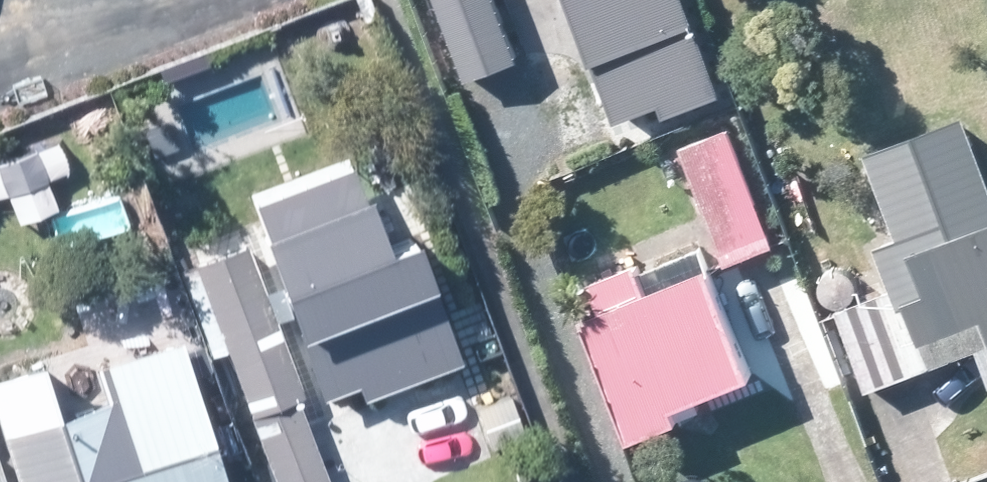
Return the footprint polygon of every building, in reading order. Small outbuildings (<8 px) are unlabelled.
[(464,75),(509,58),(487,0),(435,0),(464,75)] [(608,117),(657,100),(666,124),(724,104),(688,0),(566,0),(608,117)] [(723,263),(769,245),(723,130),(678,149),(704,214),(723,263)] [(868,389),(971,345),(986,381),(986,159),(982,148),(916,175),(924,193),(936,220),(871,247),(888,287),(835,310),(868,389)] [(435,311),(408,239),(377,250),(356,195),(257,233),(252,234),(313,397),(351,382),(449,346),(435,311)] [(307,441),(290,398),(298,395),(241,246),(192,264),(199,282),(224,349),(274,481),(322,481),(307,441)] [(745,378),(702,270),(641,294),(629,265),(615,270),(585,283),(599,316),(577,324),(624,442),(673,422),(667,407),(692,398),(745,378)] [(116,325),(128,330),(138,324),(142,312),(136,302),(125,299),(114,304),(111,315),(116,325)] [(174,342),(91,369),(102,403),(50,420),(36,374),(34,366),(0,377),(0,446),(11,481),(218,481),(174,342)]
